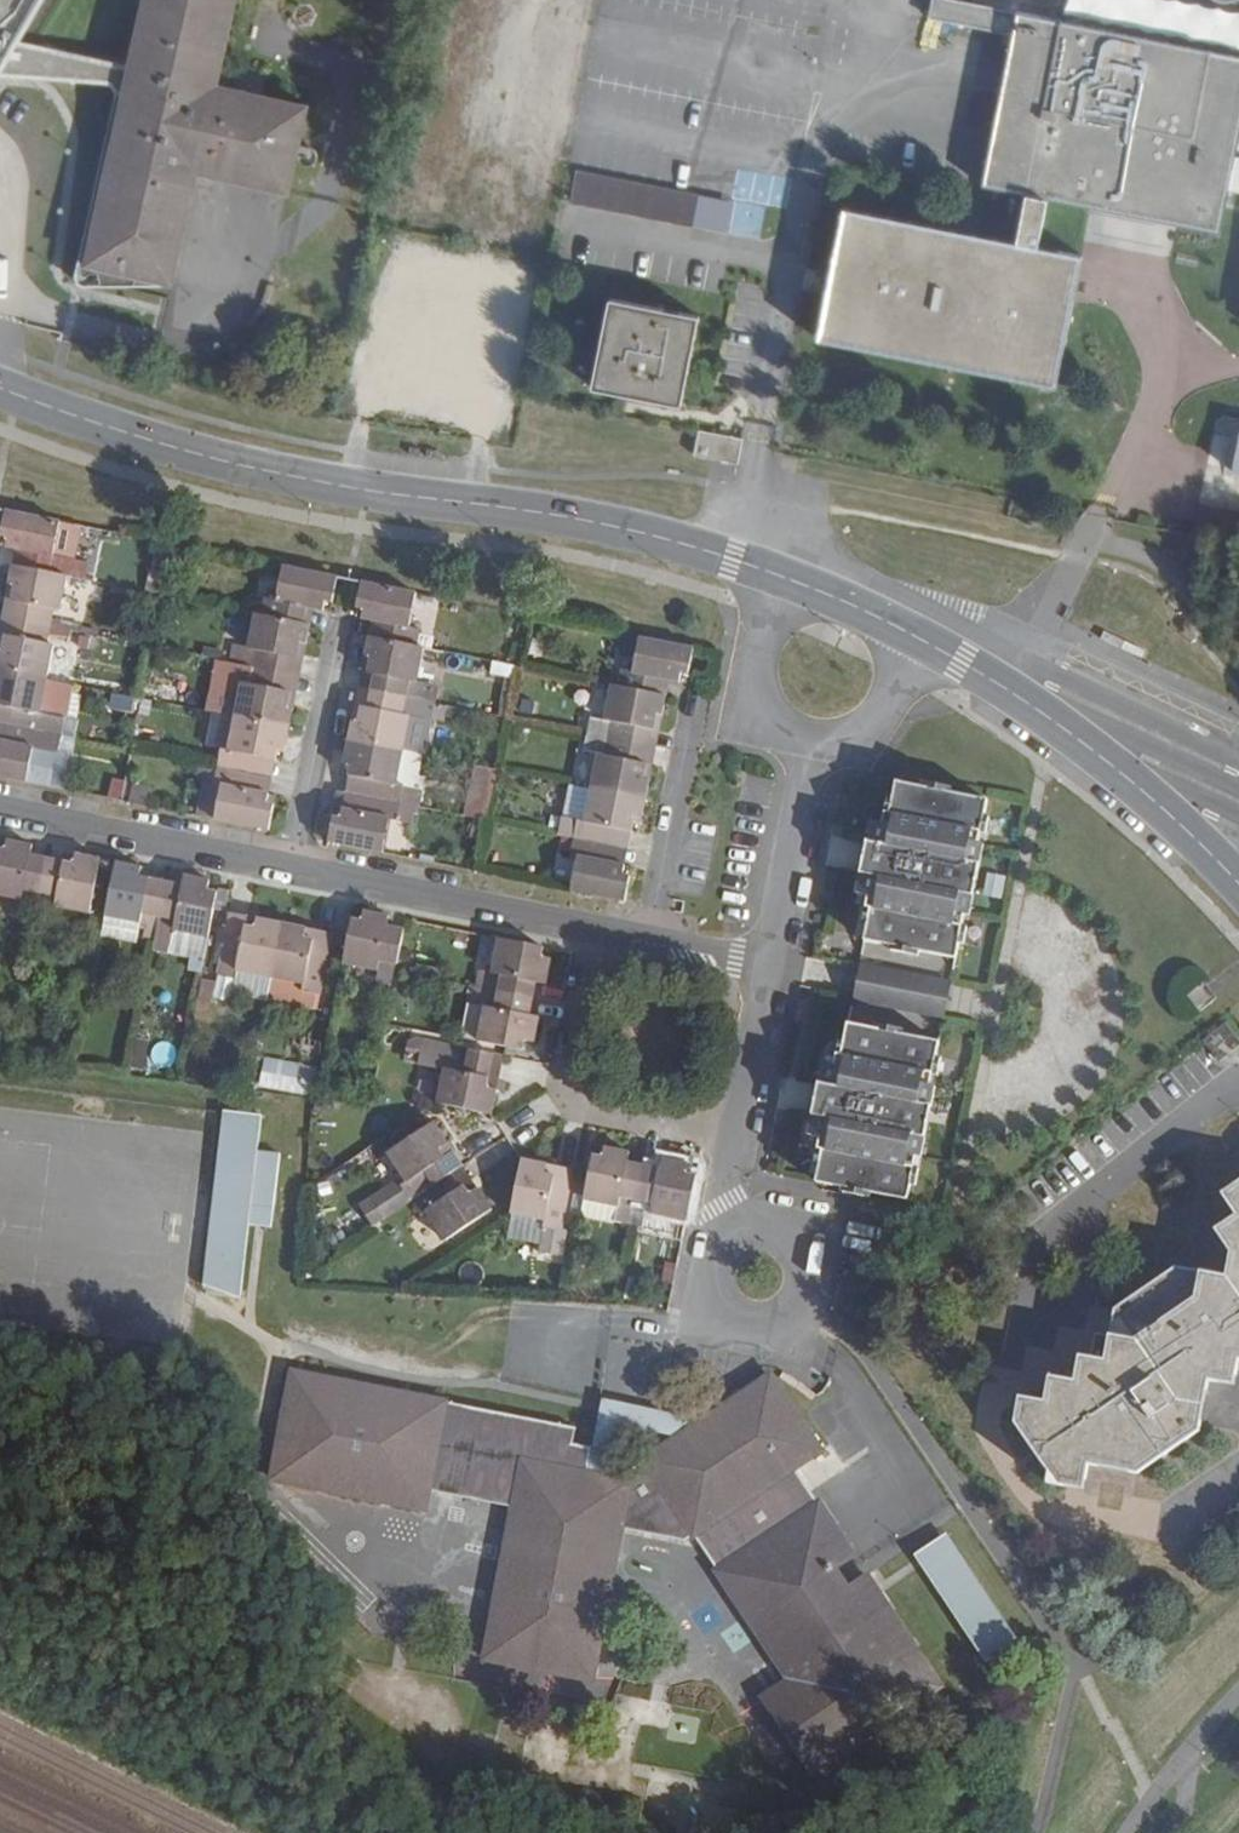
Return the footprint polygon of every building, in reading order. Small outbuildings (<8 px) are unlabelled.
[(113,151),(89,264),(174,283),(199,173),(290,192),(308,109),(217,88),(236,0),(146,0),(131,71),(16,44),(42,0),(0,0),(0,75),(134,85),(119,153),(113,151)] [(981,188),(1028,197),(1019,243),(1040,247),(1049,200),(1110,212),(1151,220),(1219,234),(1229,187),(1238,189),(1238,145),(1238,140),(1238,58),(1201,50),(1157,41),(1070,24),(945,0),(932,0),(928,19),(1011,36),(981,188)] [(698,195),(575,171),(568,203),(692,227),(698,195)] [(1019,243),(845,209),(831,282),(820,339),(1057,385),(1076,288),(1082,255),(1040,247),(1019,243)] [(683,401),(700,314),(611,296),(594,384),(683,401)] [(738,464),(743,440),(698,431),(694,456),(738,464)] [(58,523),(4,511),(0,528),(0,536),(6,537),(5,548),(14,550),(26,553),(23,569),(61,576),(66,577),(84,580),(87,563),(73,561),(79,527),(58,523)] [(26,553),(14,550),(12,566),(23,569),(26,553)] [(66,577),(61,576),(23,569),(12,566),(8,585),(15,587),(12,603),(17,604),(14,620),(49,628),(52,611),(59,613),(66,577)] [(265,600),(262,615),(298,622),(300,607),(312,610),(322,612),(324,602),(331,603),(335,578),(281,566),(275,603),(265,600)] [(409,628),(415,594),(361,583),(356,607),(362,609),(361,619),(372,621),(383,624),(381,639),(415,646),(419,630),(409,628)] [(12,603),(15,587),(8,585),(2,618),(14,620),(17,604),(12,603)] [(312,610),(300,607),(298,622),(309,625),(312,610)] [(309,625),(298,622),(262,615),(255,614),(248,646),(247,650),(255,652),(251,669),(287,675),(291,659),(294,659),(298,642),(305,644),(309,625)] [(2,618),(0,626),(0,653),(2,653),(6,636),(11,638),(14,620),(2,618)] [(45,680),(53,645),(46,645),(49,628),(14,620),(11,638),(6,636),(2,653),(0,653),(0,671),(45,680)] [(383,624),(372,621),(369,637),(381,639),(383,624)] [(368,674),(372,675),(369,691),(404,699),(408,682),(416,683),(420,667),(423,648),(415,646),(381,639),(369,637),(365,656),(372,658),(368,674)] [(622,672),(618,688),(654,695),(657,680),(670,683),(679,685),(679,674),(689,677),(694,650),(639,639),(632,675),(622,672)] [(294,659),(291,659),(287,675),(298,677),(305,644),(298,642),(294,659)] [(251,669),(255,652),(247,650),(248,646),(232,643),(228,664),(251,669)] [(372,658),(365,656),(358,689),(369,691),(372,675),(368,674),(372,658)] [(241,685),(248,687),(251,669),(228,664),(225,682),(241,685)] [(417,681),(416,683),(408,682),(404,699),(434,705),(436,705),(440,686),(443,671),(420,667),(417,681)] [(234,719),(288,729),(292,710),(284,709),(287,694),(284,693),(287,675),(251,669),(248,687),(241,685),(234,719)] [(45,680),(0,671),(0,707),(10,709),(7,725),(43,732),(62,736),(66,720),(62,719),(47,716),(39,714),(45,680)] [(287,694),(284,709),(292,710),(298,677),(287,675),(284,693),(287,694)] [(181,680),(159,676),(155,700),(176,705),(181,680)] [(68,685),(45,680),(39,714),(47,716),(62,719),(68,685)] [(670,683),(657,680),(654,695),(666,698),(670,683)] [(654,695),(618,688),(610,686),(603,722),(590,719),(587,736),(608,741),(643,748),(646,734),(652,734),(655,716),(662,718),(666,698),(654,695)] [(369,691),(358,689),(352,721),(359,722),(362,708),(365,709),(369,691)] [(362,708),(359,722),(352,721),(348,740),(403,751),(424,756),(434,705),(404,699),(369,691),(365,709),(362,708)] [(10,709),(0,707),(0,723),(7,725),(10,709)] [(234,719),(205,713),(198,746),(220,751),(227,752),(234,719)] [(643,748),(654,750),(662,718),(655,716),(652,734),(646,734),(643,748)] [(283,754),(288,729),(234,719),(227,752),(220,751),(216,767),(254,774),(256,758),(274,761),(276,753),(283,754)] [(25,783),(33,749),(40,750),(55,753),(59,754),(62,736),(43,732),(7,725),(3,743),(0,742),(0,778),(25,783)] [(643,748),(608,741),(587,736),(583,753),(597,756),(590,789),(644,800),(648,781),(642,781),(646,763),(641,762),(643,748)] [(396,785),(403,751),(348,740),(343,765),(350,767),(348,775),(365,779),(362,796),(398,804),(421,808),(424,791),(402,786),(396,785)] [(646,763),(642,781),(648,781),(654,750),(643,748),(641,762),(646,763)] [(33,749),(25,783),(48,788),(55,753),(40,750),(33,749)] [(424,756),(403,751),(396,785),(402,786),(424,791),(427,776),(420,776),(424,756)] [(274,761),(256,758),(254,774),(270,778),(274,761)] [(273,806),(265,804),(267,794),(251,790),(254,774),(216,767),(213,784),(205,783),(198,818),(213,821),(267,832),(273,806)] [(483,820),(493,773),(474,769),(463,816),(483,820)] [(254,774),(251,790),(267,794),(270,778),(254,774)] [(365,779),(348,775),(344,793),(362,796),(365,779)] [(886,828),(866,824),(862,844),(869,845),(863,875),(855,874),(852,896),(872,900),(870,911),(861,909),(857,926),(862,927),(859,943),(887,948),(886,952),(913,957),(915,953),(951,961),(954,944),(959,946),(962,928),(942,924),(945,912),(965,916),(968,897),(954,894),(958,878),(972,882),(979,846),(959,843),(961,831),(982,835),(985,817),(979,817),(982,802),(945,794),(946,789),(920,784),(919,789),(890,783),(888,798),(883,797),(880,815),(889,817),(886,828)] [(135,785),(132,804),(146,807),(150,788),(135,785)] [(590,789),(569,785),(562,821),(583,825),(590,789)] [(639,825),(644,800),(590,789),(583,825),(562,821),(559,835),(570,838),(606,845),(610,830),(629,834),(631,823),(639,825)] [(362,796),(344,793),(341,809),(358,813),(362,796)] [(332,817),(327,843),(381,854),(389,818),(395,820),(398,804),(362,796),(358,813),(341,809),(339,819),(332,817)] [(421,808),(398,804),(395,820),(417,824),(421,808)] [(629,834),(610,830),(606,845),(626,849),(629,834)] [(629,877),(620,876),(622,865),(603,861),(606,845),(570,838),(567,854),(576,856),(569,892),(623,903),(629,877)] [(38,894),(45,860),(29,856),(30,847),(6,842),(5,851),(0,850),(0,897),(20,901),(36,904),(38,894)] [(869,845),(862,844),(855,874),(863,875),(869,845)] [(606,845),(603,861),(622,865),(626,849),(606,845)] [(73,855),(72,864),(45,860),(38,894),(36,904),(53,907),(88,915),(97,869),(99,860),(73,855)] [(141,869),(116,863),(113,873),(105,918),(139,925),(144,926),(142,940),(153,943),(158,919),(165,884),(139,878),(141,869)] [(183,877),(181,886),(165,884),(158,919),(153,943),(160,944),(161,943),(163,943),(165,929),(173,932),(207,938),(213,910),(216,893),(206,891),(209,882),(183,877)] [(379,961),(396,966),(402,930),(386,926),(388,918),(362,912),(361,921),(350,920),(348,937),(342,965),(376,972),(379,961)] [(236,971),(270,978),(281,923),(229,914),(217,975),(211,1004),(229,1007),(231,996),(236,971)] [(331,934),(281,923),(270,978),(301,985),(300,991),(319,995),(331,934)] [(203,959),(207,938),(173,932),(165,929),(163,943),(161,943),(160,946),(171,953),(203,959)] [(541,957),(542,948),(497,939),(490,973),(480,971),(476,989),(497,993),(532,1000),(536,983),(545,985),(551,959),(541,957)] [(396,966),(379,961),(376,972),(378,972),(375,984),(391,988),(395,972),(396,966)] [(938,1020),(945,985),(856,966),(849,1001),(938,1020)] [(266,997),(270,978),(236,971),(231,996),(265,1003),(266,997)] [(317,1007),(319,995),(300,991),(301,985),(270,978),(266,997),(317,1007)] [(1200,1014),(1218,1000),(1210,990),(1204,983),(1187,997),(1200,1014)] [(464,1003),(483,1007),(476,1043),(504,1048),(521,1052),(524,1041),(534,1044),(539,1019),(529,1016),(532,1000),(497,993),(476,989),(468,987),(464,1003)] [(483,1007),(464,1003),(457,1039),(476,1043),(483,1007)] [(1205,1034),(1218,1061),(1238,1051),(1238,1042),(1230,1023),(1205,1034)] [(811,1182),(839,1188),(838,1193),(866,1199),(867,1193),(902,1201),(906,1185),(911,1187),(914,1171),(895,1167),(897,1155),(916,1159),(923,1123),(910,1120),(912,1105),(927,1107),(931,1088),(911,1084),(914,1073),(932,1077),(937,1060),(932,1058),(934,1042),(898,1035),(899,1030),(872,1025),(870,1030),(843,1025),(840,1042),(835,1040),(832,1056),(841,1058),(839,1069),(818,1065),(813,1086),(822,1087),(816,1117),(808,1115),(804,1138),(825,1142),(822,1153),(812,1151),(810,1166),(815,1167),(811,1182)] [(417,1066),(423,1040),(418,1039),(407,1042),(403,1063),(417,1066)] [(423,1040),(417,1066),(443,1071),(437,1103),(491,1115),(497,1091),(488,1089),(495,1056),(423,1040)] [(265,1063),(261,1085),(287,1090),(291,1067),(265,1063)] [(816,1117),(822,1087),(813,1086),(808,1115),(816,1117)] [(223,1102),(202,1277),(241,1282),(248,1217),(259,1219),(271,1220),(280,1146),(257,1143),(261,1107),(223,1102)] [(433,1125),(385,1155),(399,1177),(358,1206),(371,1227),(408,1202),(461,1167),(433,1125)] [(602,1158),(592,1156),(589,1174),(583,1199),(618,1208),(620,1196),(625,1198),(620,1224),(631,1227),(643,1166),(628,1162),(629,1152),(604,1147),(602,1158)] [(560,1232),(573,1170),(521,1159),(509,1215),(542,1221),(541,1229),(538,1246),(537,1253),(563,1258),(568,1233),(560,1232)] [(662,1159),(660,1169),(643,1166),(631,1227),(641,1230),(646,1203),(652,1204),(650,1214),(686,1221),(695,1176),(686,1174),(688,1165),(662,1159)] [(490,1210),(461,1167),(408,1202),(418,1217),(425,1213),(443,1241),(490,1210)] [(618,1208),(583,1199),(580,1217),(620,1224),(625,1198),(620,1196),(618,1208)] [(1228,1204),(1237,1218),(1229,1224),(1235,1233),(1223,1241),(1233,1256),(1238,1256),(1238,1196),(1228,1204)] [(641,1230),(641,1233),(682,1241),(686,1221),(650,1214),(652,1204),(646,1203),(641,1230)] [(542,1221),(509,1215),(505,1239),(538,1246),(541,1229),(542,1221)] [(1018,1415),(1015,1425),(1050,1474),(1048,1486),(1067,1491),(1069,1479),(1085,1483),(1089,1466),(1098,1467),(1100,1458),(1130,1463),(1128,1473),(1139,1475),(1199,1433),(1200,1425),(1191,1422),(1197,1389),(1206,1391),(1209,1381),(1218,1382),(1221,1373),(1237,1377),(1238,1370),(1238,1281),(1234,1284),(1230,1279),(1219,1278),(1217,1286),(1185,1281),(1187,1273),(1178,1270),(1116,1312),(1116,1322),(1124,1323),(1121,1340),(1112,1337),(1107,1363),(1093,1359),(1089,1377),(1080,1375),(1077,1385),(1063,1383),(1060,1396),(1050,1394),(1046,1406),(1032,1402),(1028,1417),(1018,1415)] [(442,1399),(290,1365),(267,1473),(419,1507),(423,1488),(510,1507),(478,1655),(583,1680),(614,1529),(623,1482),(602,1477),(580,1472),(586,1446),(568,1442),(571,1428),(442,1399)] [(638,1459),(626,1467),(623,1482),(614,1529),(679,1543),(690,1537),(711,1568),(786,1681),(760,1699),(787,1739),(810,1773),(937,1687),(864,1577),(843,1591),(830,1571),(850,1557),(813,1501),(792,1469),(817,1452),(799,1424),(790,1411),(767,1375),(702,1417),(675,1434),(638,1459)] [(596,1396),(586,1446),(580,1472),(602,1477),(613,1423),(675,1434),(702,1417),(648,1406),(596,1396)] [(1015,1642),(939,1528),(906,1549),(983,1664),(1015,1642)]
